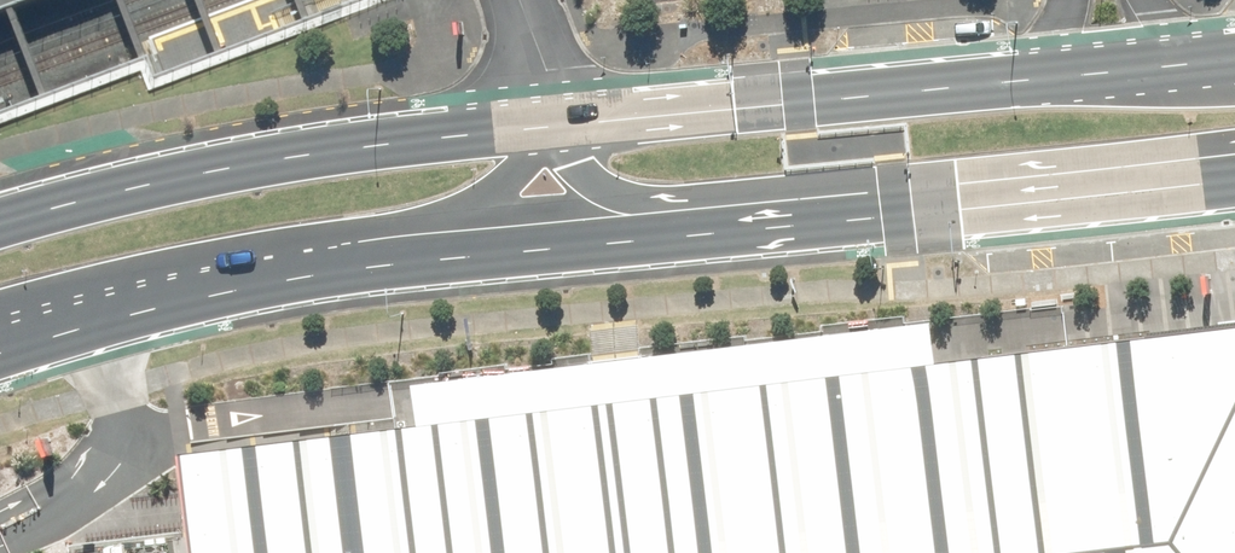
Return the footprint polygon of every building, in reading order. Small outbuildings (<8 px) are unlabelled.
[(936,359),(934,338),(932,316),(644,351),(593,355),(423,373),(423,395),(425,419),(184,448),(197,552),(1234,552),(1234,320),(936,359)]
